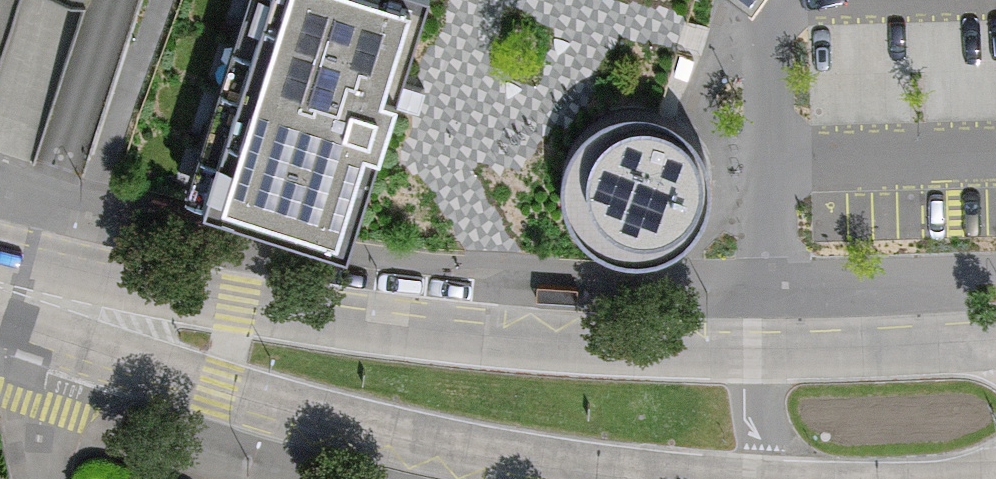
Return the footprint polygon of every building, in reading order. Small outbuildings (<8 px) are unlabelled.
[(344,235),(385,105),(390,89),(393,78),(418,0),(267,0),(207,191),(210,192),(344,235)] [(684,236),(700,218),(709,196),(711,172),(705,149),(692,129),(673,114),(659,109),(650,106),(625,106),(602,114),(582,129),(569,150),(563,173),(565,198),(576,220),(593,238),(615,249),(639,252),(663,248),(684,236)]
